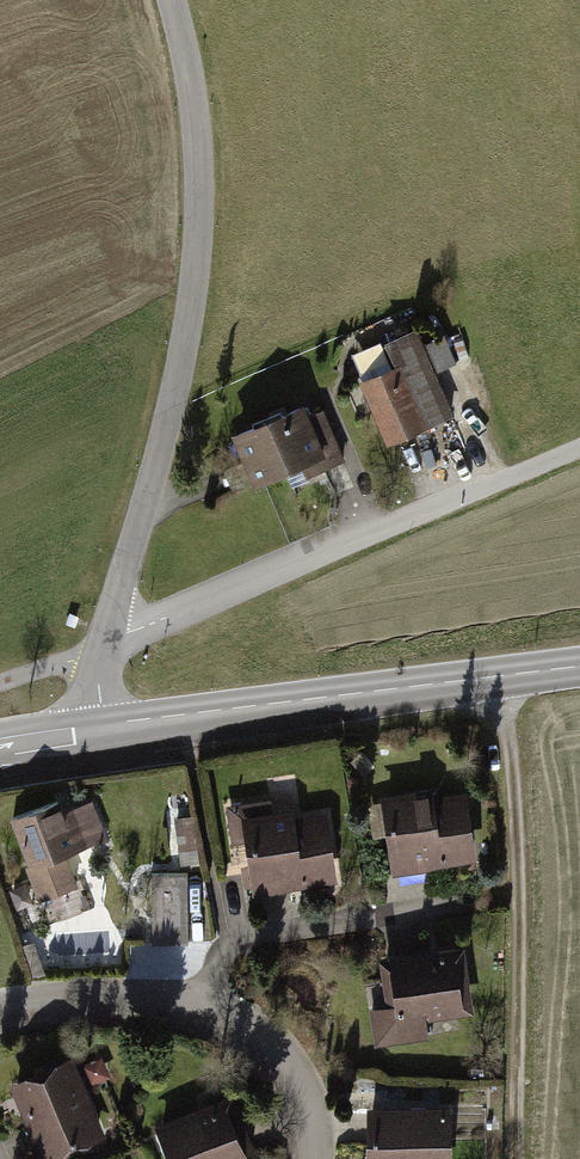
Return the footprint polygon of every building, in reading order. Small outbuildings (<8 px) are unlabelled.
[(431,339),(440,365),(457,359),(447,333),(431,339)] [(395,376),(358,392),(384,452),(453,423),(417,339),(385,353),(395,376)] [(300,414),(232,442),(254,495),(291,479),(295,489),(344,468),(323,418),(305,425),(300,414)] [(426,779),(377,787),(378,797),(365,799),(371,835),(384,833),(389,866),(471,853),(460,785),(428,790),(426,779)] [(268,795),(224,801),(230,842),(244,840),(250,884),(332,872),(321,803),(288,808),(287,800),(270,803),(268,795)] [(58,796),(8,812),(39,910),(85,896),(70,851),(104,840),(91,798),(62,807),(58,796)] [(196,854),(192,812),(172,814),(176,856),(196,854)] [(188,871),(149,872),(151,941),(189,940),(188,871)] [(32,940),(20,943),(24,957),(35,954),(32,940)] [(384,1004),(366,1007),(372,1045),(429,1036),(428,1029),(456,1024),(455,1012),(473,1009),(462,940),(376,953),(384,1004)] [(98,1051),(78,1061),(87,1078),(106,1068),(98,1051)] [(70,1054),(9,1078),(39,1152),(99,1127),(70,1054)] [(152,1119),(169,1158),(246,1158),(251,1157),(223,1090),(152,1119)] [(366,1099),(367,1158),(448,1158),(447,1097),(366,1099)]
